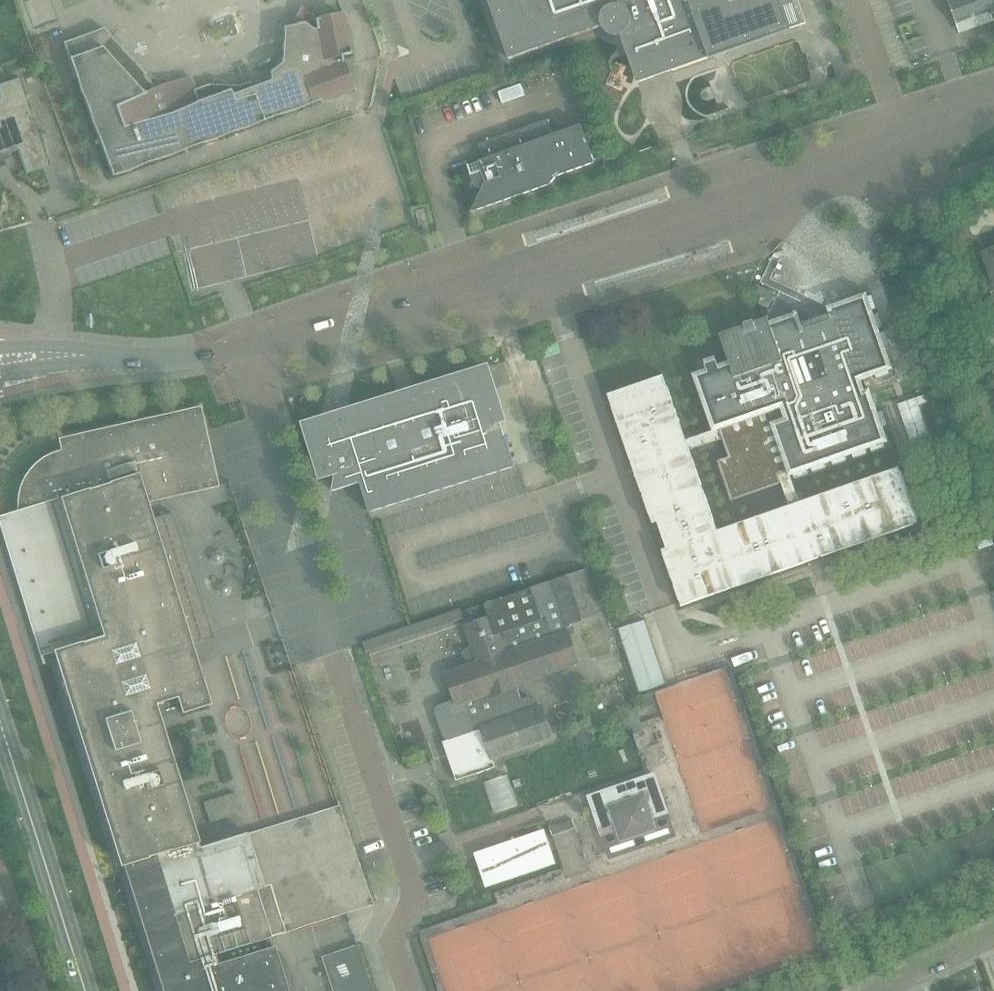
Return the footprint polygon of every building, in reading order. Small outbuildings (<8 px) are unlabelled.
[(509,58),(603,25),(621,34),(639,82),(672,70),(807,23),(799,0),(489,0),(509,58)] [(960,33),(993,21),(990,13),(993,12),(993,0),(948,0),(960,33)] [(98,137),(112,175),(129,170),(148,161),(169,155),(184,148),(200,143),(216,138),(231,131),(248,127),(264,120),(277,115),(295,110),(313,102),(332,96),(351,88),(341,62),(340,56),(349,54),(346,34),(342,14),(316,19),(305,11),(298,20),(298,23),(282,27),(281,62),(269,71),(270,75),(250,82),(250,81),(239,85),(208,83),(194,89),(189,76),(160,84),(154,87),(153,84),(145,76),(147,74),(104,27),(63,41),(75,74),(79,90),(86,105),(91,122),(98,137)] [(44,48),(36,51),(40,62),(48,59),(44,48)] [(50,165),(18,76),(0,82),(0,155),(18,149),(27,173),(50,165)] [(471,211),(471,212),(550,184),(557,176),(595,162),(581,125),(553,135),(548,120),(479,144),(484,159),(467,165),(473,182),(472,186),(482,191),(472,211),(471,211)] [(96,193),(88,196),(91,204),(99,201),(96,193)] [(416,210),(420,224),(429,222),(425,208),(416,210)] [(973,236),(968,221),(943,230),(949,245),(973,236)] [(982,253),(993,284),(993,248),(982,253)] [(706,370),(693,374),(712,430),(686,439),(663,374),(608,394),(654,523),(659,522),(668,548),(663,550),(681,605),(918,523),(899,468),(799,503),(790,476),(793,475),(794,479),(808,474),(807,470),(811,468),(813,473),(826,468),(825,464),(832,461),(833,466),(847,461),(845,456),(852,454),(854,458),(867,454),(865,449),(870,448),(872,452),(886,447),(884,443),(887,442),(882,426),(887,425),(882,411),(877,413),(865,378),(875,375),(877,380),(891,375),(889,370),(892,369),(884,347),(890,345),(885,332),(879,334),(878,329),(883,327),(878,314),(873,316),(871,311),(876,308),(872,296),(866,298),(864,293),(826,307),(829,316),(808,323),(796,318),(794,313),(767,322),(764,319),(718,335),(728,362),(716,366),(713,357),(703,361),(706,370)] [(370,409),(335,417),(308,423),(324,477),(336,473),(333,491),(361,482),(370,511),(515,466),(501,422),(502,421),(486,368),(427,391),(370,409)] [(916,397),(897,404),(910,441),(929,435),(916,397)] [(41,660),(43,659),(42,655),(53,652),(119,865),(119,866),(123,865),(123,868),(125,874),(161,987),(162,990),(287,990),(273,946),(269,947),(266,938),(345,913),(346,913),(374,904),(339,804),(338,805),(237,838),(237,837),(195,849),(193,843),(198,841),(155,703),(175,697),(180,713),(209,704),(192,648),(209,642),(178,577),(174,564),(166,566),(146,502),(219,486),(201,405),(58,438),(61,449),(59,450),(53,452),(50,453),(45,455),(42,457),(38,460),(35,462),(31,467),(29,469),(26,474),(24,476),(22,482),(21,484),(19,490),(18,493),(17,499),(17,502),(17,510),(0,515),(0,528),(41,660)] [(443,741),(456,780),(495,767),(492,758),(552,737),(541,706),(536,708),(533,700),(528,697),(521,700),(515,683),(577,662),(567,631),(573,629),(571,623),(600,613),(586,570),(487,603),(491,615),(464,624),(477,662),(446,672),(455,700),(437,706),(435,711),(443,735),(449,739),(443,741)] [(645,622),(617,632),(637,693),(665,684),(645,622)] [(589,724),(574,729),(580,745),(594,740),(589,724)] [(652,817),(667,812),(654,774),(590,796),(603,834),(618,829),(622,840),(656,829),(652,817)] [(233,791),(204,801),(209,820),(240,810),(233,791)] [(573,819),(549,827),(552,836),(575,828),(573,819)] [(480,855),(480,856),(490,883),(487,884),(488,885),(555,863),(544,831),(543,832),(544,834),(508,846),(507,841),(499,844),(500,848),(480,855)] [(332,990),(372,990),(356,944),(321,956),(332,990)] [(823,973),(809,979),(810,982),(813,988),(827,982),(823,973)]
